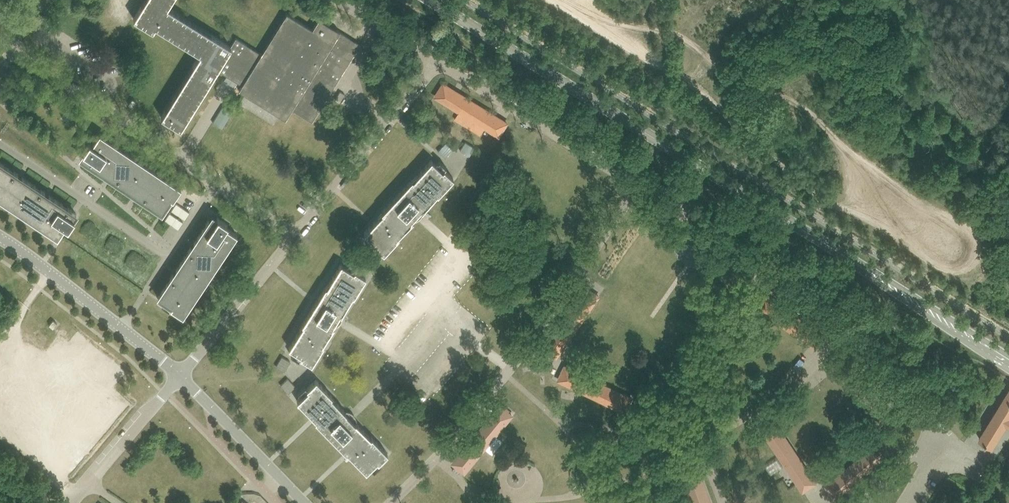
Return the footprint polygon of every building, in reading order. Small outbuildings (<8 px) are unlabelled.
[(231,46),(167,7),(171,0),(145,0),(133,18),(153,30),(155,26),(200,54),(161,116),(180,128),(217,69),(231,46)] [(236,38),(231,46),(217,69),(227,76),(224,80),(234,87),(237,82),(242,85),(239,90),(286,119),(292,109),(312,121),(335,85),(333,83),(335,79),(338,80),(360,44),(355,41),(351,49),(345,45),(349,38),(350,38),(319,18),(313,29),(287,13),(261,54),(236,38)] [(436,96),(499,135),(501,131),(507,123),(444,83),(438,92),(436,96)] [(330,97),(334,100),(340,91),(336,88),(330,97)] [(335,100),(340,103),(345,95),(340,92),(335,100)] [(213,122),(223,128),(233,112),(223,105),(213,122)] [(139,197),(143,200),(145,197),(149,200),(148,202),(162,212),(171,198),(173,200),(181,187),(100,133),(92,144),(89,142),(83,152),(84,152),(81,157),(85,160),(85,161),(89,164),(91,161),(95,164),(94,166),(112,178),(112,179),(116,182),(118,179),(122,182),(121,184),(139,196),(139,197)] [(460,150),(470,156),(475,148),(465,142),(460,150)] [(438,151),(445,158),(453,149),(446,143),(438,151)] [(375,243),(374,244),(384,253),(399,236),(398,236),(413,219),(412,219),(421,209),(422,209),(422,210),(437,193),(437,194),(438,195),(453,178),(444,169),(443,170),(431,160),(416,176),(418,178),(415,181),(412,179),(382,212),(384,214),(381,218),(379,216),(364,233),(375,243)] [(8,170),(9,168),(0,162),(0,199),(57,238),(65,226),(68,228),(74,218),(77,213),(72,210),(72,209),(68,207),(66,209),(62,206),(63,204),(45,192),(45,191),(41,189),(39,191),(35,188),(36,186),(18,174),(18,173),(14,170),(12,173),(8,170)] [(172,210),(185,219),(190,212),(176,203),(172,210)] [(165,220),(179,229),(183,222),(170,213),(165,220)] [(170,308),(171,308),(183,316),(237,234),(226,227),(228,224),(218,217),(217,218),(213,215),(209,220),(209,219),(206,224),(209,225),(206,230),(204,228),(191,247),(191,246),(188,251),(191,252),(188,257),(186,255),(173,274),(173,273),(170,277),(173,279),(170,284),(168,282),(158,296),(172,306),(170,308)] [(353,296),(354,296),(366,277),(355,270),(354,271),(341,264),(329,283),(331,284),(329,288),(326,286),(302,324),(305,326),(303,330),(301,328),(289,348),(302,356),(301,357),(312,364),(324,344),(323,344),(334,325),(340,314),(341,314),(353,295),(353,296)] [(544,348),(556,357),(598,296),(586,287),(544,348)] [(754,305),(815,347),(823,335),(763,293),(754,305)] [(69,341),(76,332),(67,324),(59,334),(69,341)] [(276,366),(285,371),(291,361),(282,356),(276,366)] [(558,379),(625,411),(632,398),(565,366),(558,379)] [(281,385),(289,393),(296,386),(288,378),(281,385)] [(332,396),(316,379),(307,388),(308,389),(297,400),(313,417),(315,415),(318,418),(315,421),(346,453),(349,450),(352,453),(350,455),(366,471),(377,460),(378,462),(388,453),(372,436),(371,437),(356,422),(355,422),(355,423),(345,413),(346,412),(346,413),(346,412),(331,396),(332,396)] [(992,446),(1007,422),(1008,423),(1008,390),(979,438),(992,446)] [(453,463),(465,472),(512,415),(500,405),(453,463)] [(762,429),(803,490),(815,482),(774,421),(762,429)] [(827,485),(836,497),(893,449),(883,438),(827,485)] [(695,502),(710,502),(696,462),(682,467),(695,502)] [(598,502),(614,502),(611,494),(597,499),(598,502)]
